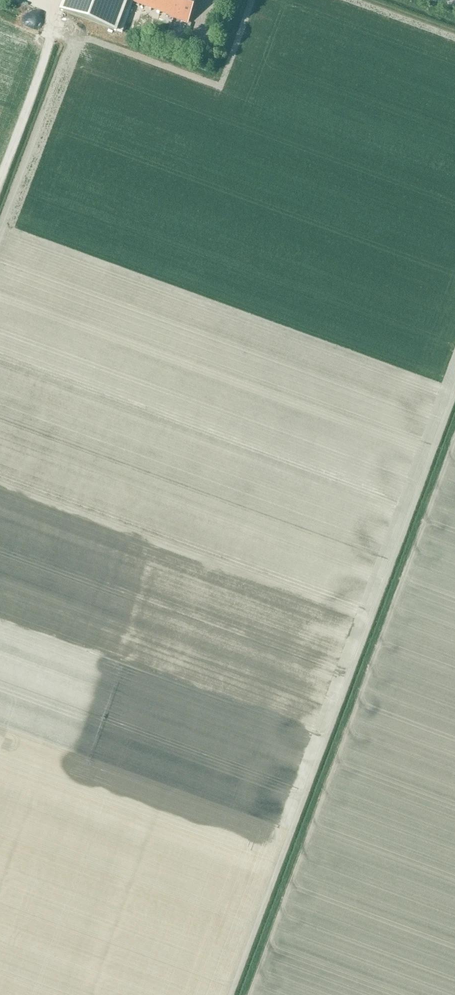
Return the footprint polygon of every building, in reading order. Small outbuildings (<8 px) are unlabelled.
[(116,33),(129,0),(63,0),(59,12),(116,33)] [(187,24),(196,0),(135,0),(134,4),(187,24)]
